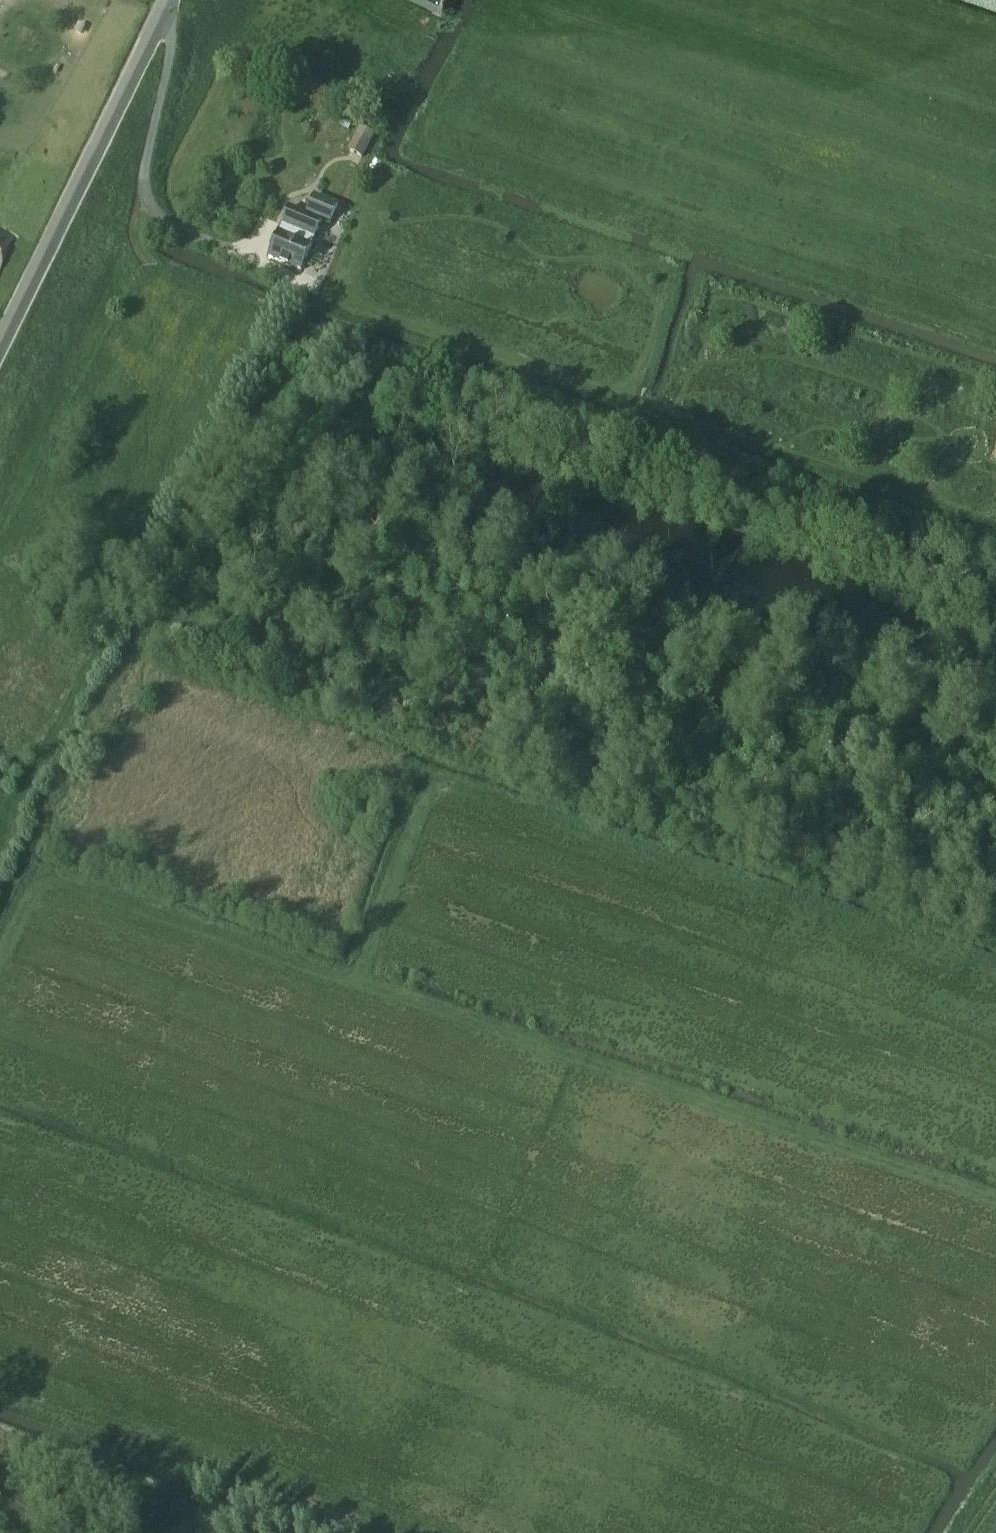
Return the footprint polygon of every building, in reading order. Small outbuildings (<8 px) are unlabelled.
[(353,155),(362,160),(370,144),(360,139),(353,155)] [(300,271),(321,221),(321,220),(329,224),(337,205),(315,196),(307,215),(290,208),(270,258),(300,271)] [(13,238),(0,232),(0,270),(13,238)]
